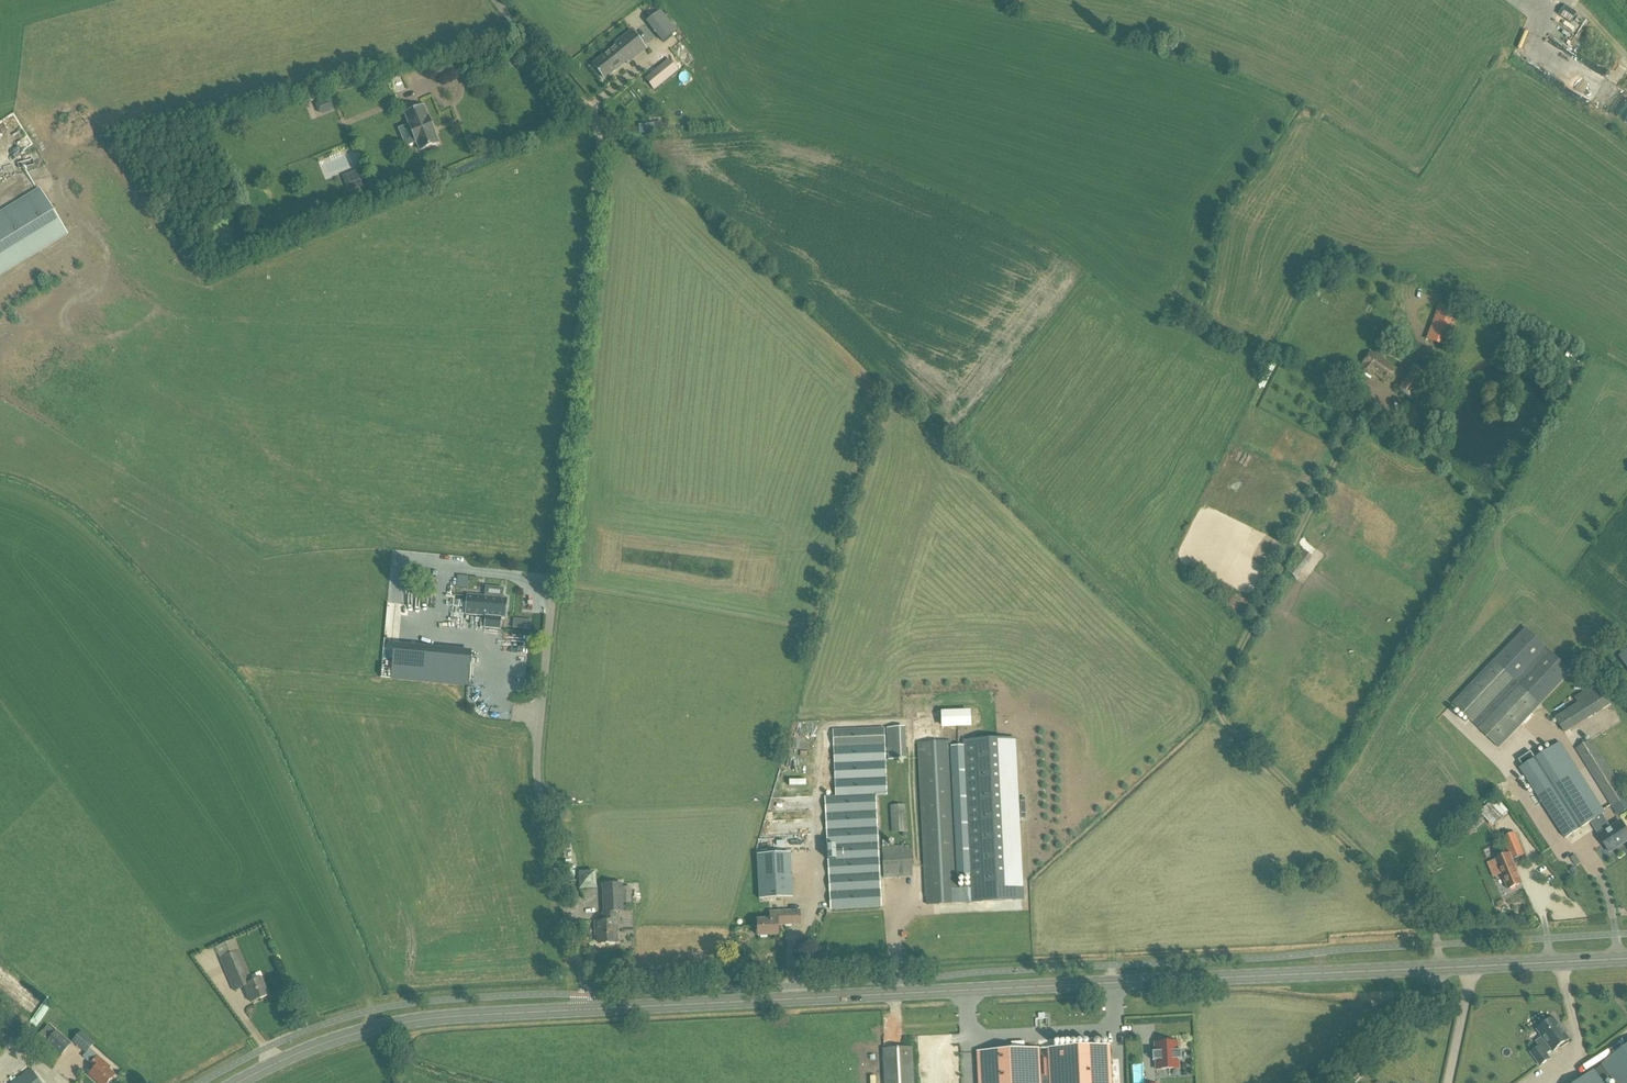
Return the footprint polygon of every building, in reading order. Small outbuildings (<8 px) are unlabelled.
[(679,7),(671,13),(680,24),(688,18),(679,7)] [(1556,18),(1568,27),(1576,17),(1564,8),(1556,18)] [(662,10),(647,22),(664,43),(679,31),(662,10)] [(594,65),(605,78),(646,46),(635,33),(594,65)] [(646,78),(656,91),(678,72),(669,60),(646,78)] [(440,76),(454,70),(451,61),(436,67),(440,76)] [(336,105),(334,99),(330,98),(318,103),(317,106),(319,112),(322,113),(335,109),(336,105)] [(410,124),(417,142),(418,142),(421,150),(439,143),(436,135),(436,134),(429,116),(428,116),(424,106),(406,113),(410,124)] [(661,124),(639,125),(640,136),(662,134),(661,124)] [(360,177),(346,184),(349,190),(363,184),(360,177)] [(0,216),(0,273),(67,232),(41,191),(0,216)] [(1461,311),(1441,305),(1430,338),(1449,345),(1461,311)] [(1390,323),(1383,332),(1392,338),(1399,329),(1390,323)] [(1376,375),(1388,383),(1398,368),(1372,351),(1360,368),(1374,378),(1376,375)] [(1427,377),(1413,367),(1397,390),(1412,400),(1427,377)] [(1360,400),(1366,393),(1348,378),(1342,385),(1360,400)] [(1297,578),(1314,556),(1304,549),(1288,570),(1297,578)] [(457,587),(468,588),(469,577),(458,576),(457,587)] [(508,599),(503,598),(504,589),(486,588),(486,597),(468,595),(466,615),(486,616),(485,627),(501,628),(502,618),(506,618),(508,599)] [(459,606),(459,592),(436,591),(436,605),(459,606)] [(513,628),(531,630),(532,621),(514,619),(513,628)] [(1525,627),(1452,704),(1499,748),(1572,672),(1525,627)] [(391,679),(469,686),(472,651),(395,645),(391,679)] [(1574,697),(1579,706),(1558,719),(1568,734),(1614,705),(1604,690),(1603,691),(1598,683),(1574,697)] [(966,711),(944,711),(945,722),(967,722),(966,711)] [(887,728),(888,760),(906,759),(905,727),(887,728)] [(878,796),(889,795),(886,728),(835,730),(836,747),(835,747),(837,796),(826,797),(832,910),(884,907),(878,796)] [(1014,736),(962,740),(972,901),(1024,898),(1014,736)] [(1615,808),(1626,800),(1626,793),(1593,739),(1577,749),(1615,808)] [(928,906),(961,904),(953,741),(919,743),(928,906)] [(1532,750),(1519,759),(1524,765),(1521,767),(1566,837),(1591,820),(1593,822),(1604,815),(1607,813),(1561,741),(1536,757),(1532,750)] [(1479,812),(1492,827),(1508,812),(1491,793),(1485,799),(1489,803),(1479,812)] [(901,807),(890,807),(891,833),(903,833),(901,807)] [(1600,835),(1611,853),(1626,843),(1626,828),(1622,820),(1612,827),(1604,815),(1593,822),(1601,834),(1600,835)] [(1466,827),(1472,833),(1484,822),(1478,816),(1466,827)] [(809,841),(809,832),(788,832),(788,840),(809,841)] [(1504,838),(1510,853),(1513,860),(1514,860),(1526,854),(1517,832),(1504,838)] [(1510,853),(1497,859),(1510,890),(1524,884),(1514,860),(1513,860),(1510,853)] [(791,854),(758,855),(760,899),(793,897),(791,854)] [(1581,864),(1575,855),(1570,859),(1575,867),(1581,864)] [(574,871),(574,890),(592,890),(592,872),(574,871)] [(618,943),(617,912),(624,912),(624,905),(633,905),(633,887),(623,887),(623,884),(605,885),(607,921),(597,922),(598,937),(600,937),(600,944),(618,943)] [(1287,885),(1288,898),(1307,897),(1306,884),(1287,885)] [(759,920),(760,936),(780,935),(780,925),(802,924),(802,910),(772,912),(772,919),(759,920)] [(254,983),(235,939),(216,947),(235,992),(245,987),(252,1003),(270,996),(263,979),(254,983)] [(1551,1020),(1550,1018),(1543,1024),(1544,1025),(1538,1030),(1548,1044),(1541,1048),(1540,1047),(1532,1053),(1541,1065),(1550,1059),(1546,1054),(1552,1050),(1553,1051),(1560,1046),(1561,1048),(1568,1043),(1567,1041),(1569,1039),(1554,1018),(1551,1020)] [(71,1044),(57,1032),(48,1042),(63,1054),(71,1044)] [(73,1042),(86,1053),(90,1050),(95,1043),(82,1032),(73,1042)] [(1181,1051),(1179,1051),(1178,1040),(1154,1042),(1154,1052),(1152,1052),(1153,1061),(1155,1061),(1156,1071),(1180,1069),(1179,1060),(1181,1060),(1181,1051)] [(980,1082),(1110,1082),(1108,1045),(979,1052),(980,1082)] [(1594,1072),(1601,1082),(1611,1074),(1618,1082),(1626,1082),(1626,1046),(1603,1064),(1604,1065),(1594,1072)] [(885,1082),(913,1082),(912,1048),(884,1050),(885,1082)] [(90,1050),(86,1053),(83,1057),(91,1064),(90,1066),(94,1070),(90,1075),(99,1082),(109,1082),(116,1076),(106,1068),(108,1065),(90,1050)] [(31,1069),(13,1082),(42,1082),(31,1069)] [(1593,1071),(1577,1082),(1601,1082),(1594,1072),(1593,1072),(1594,1072),(1593,1071)]
